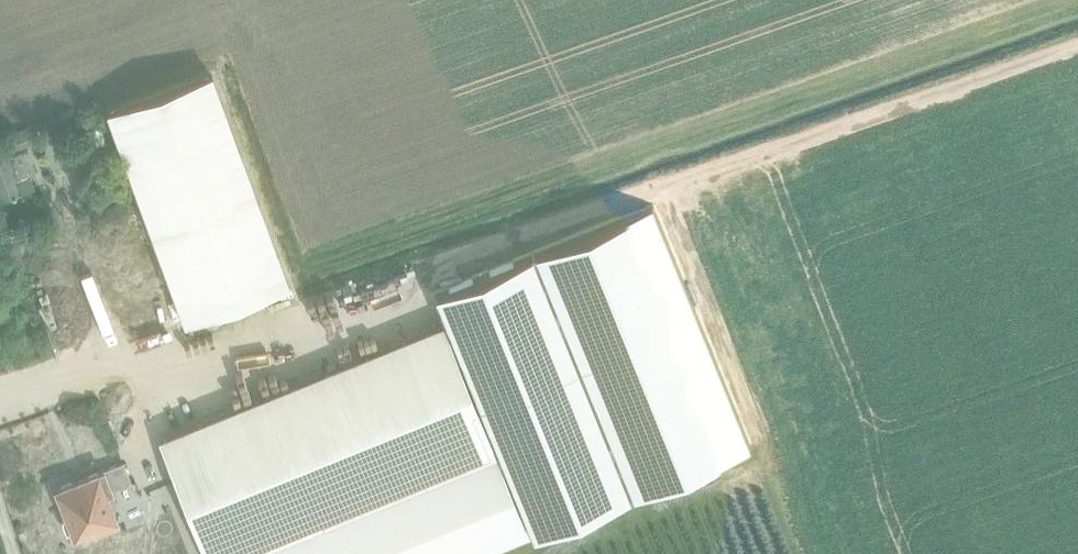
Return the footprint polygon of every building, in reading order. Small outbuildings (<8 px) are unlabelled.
[(289,284),(211,72),(107,110),(185,322),(289,284)] [(7,152),(33,144),(28,129),(3,138),(7,152)] [(21,194),(22,194),(22,193),(35,189),(30,175),(36,173),(28,149),(9,156),(0,159),(0,201),(21,194)] [(654,203),(435,292),(533,532),(751,443),(654,203)] [(163,440),(209,553),(479,553),(529,534),(445,326),(163,440)] [(56,489),(74,535),(117,521),(111,504),(116,502),(111,489),(131,481),(123,463),(103,471),(103,470),(56,489)]
